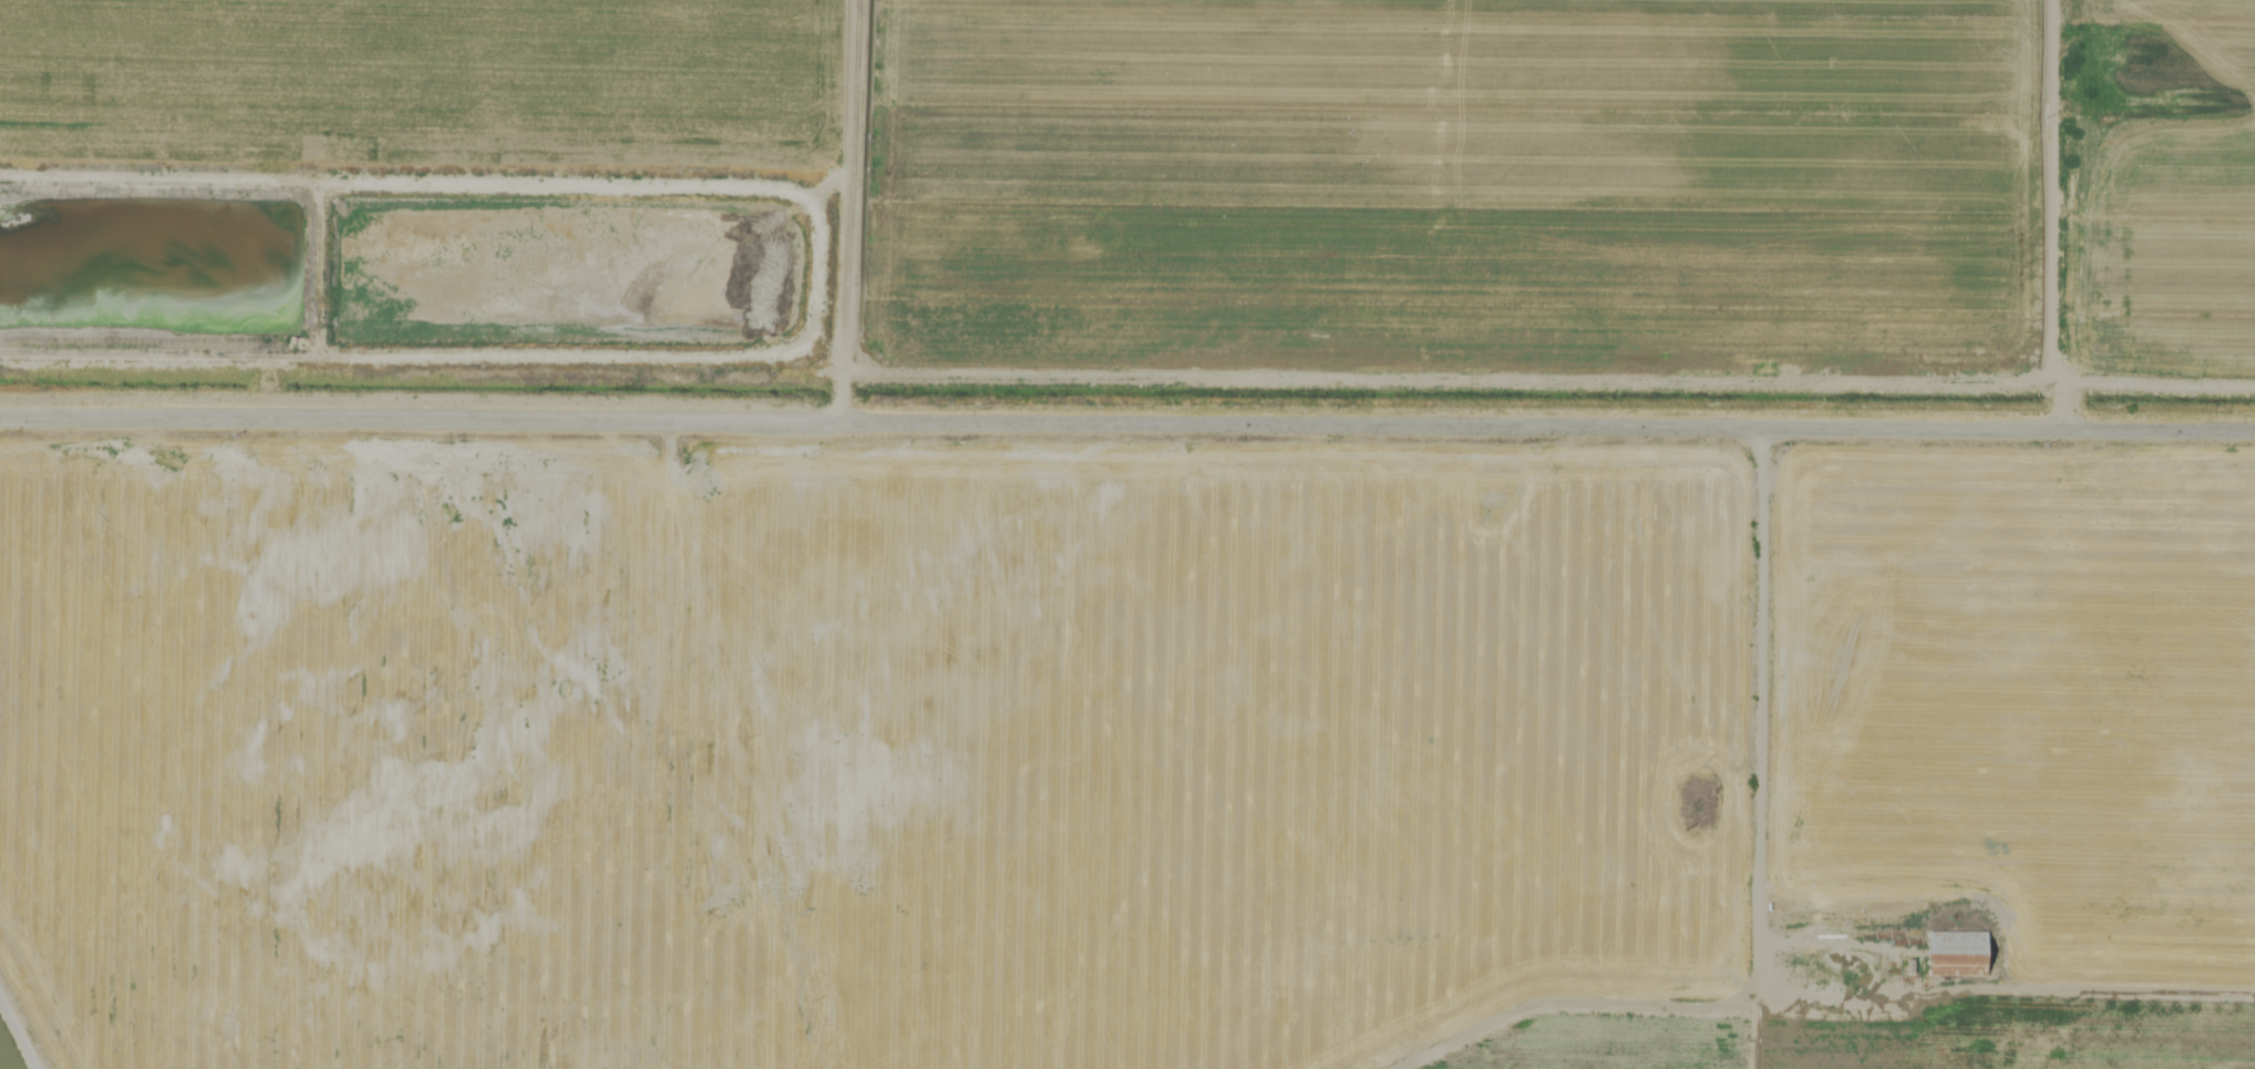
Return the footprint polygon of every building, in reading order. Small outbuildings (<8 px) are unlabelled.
[(1930,932),(1930,977),(1990,978),(1991,933),(1930,932)]
